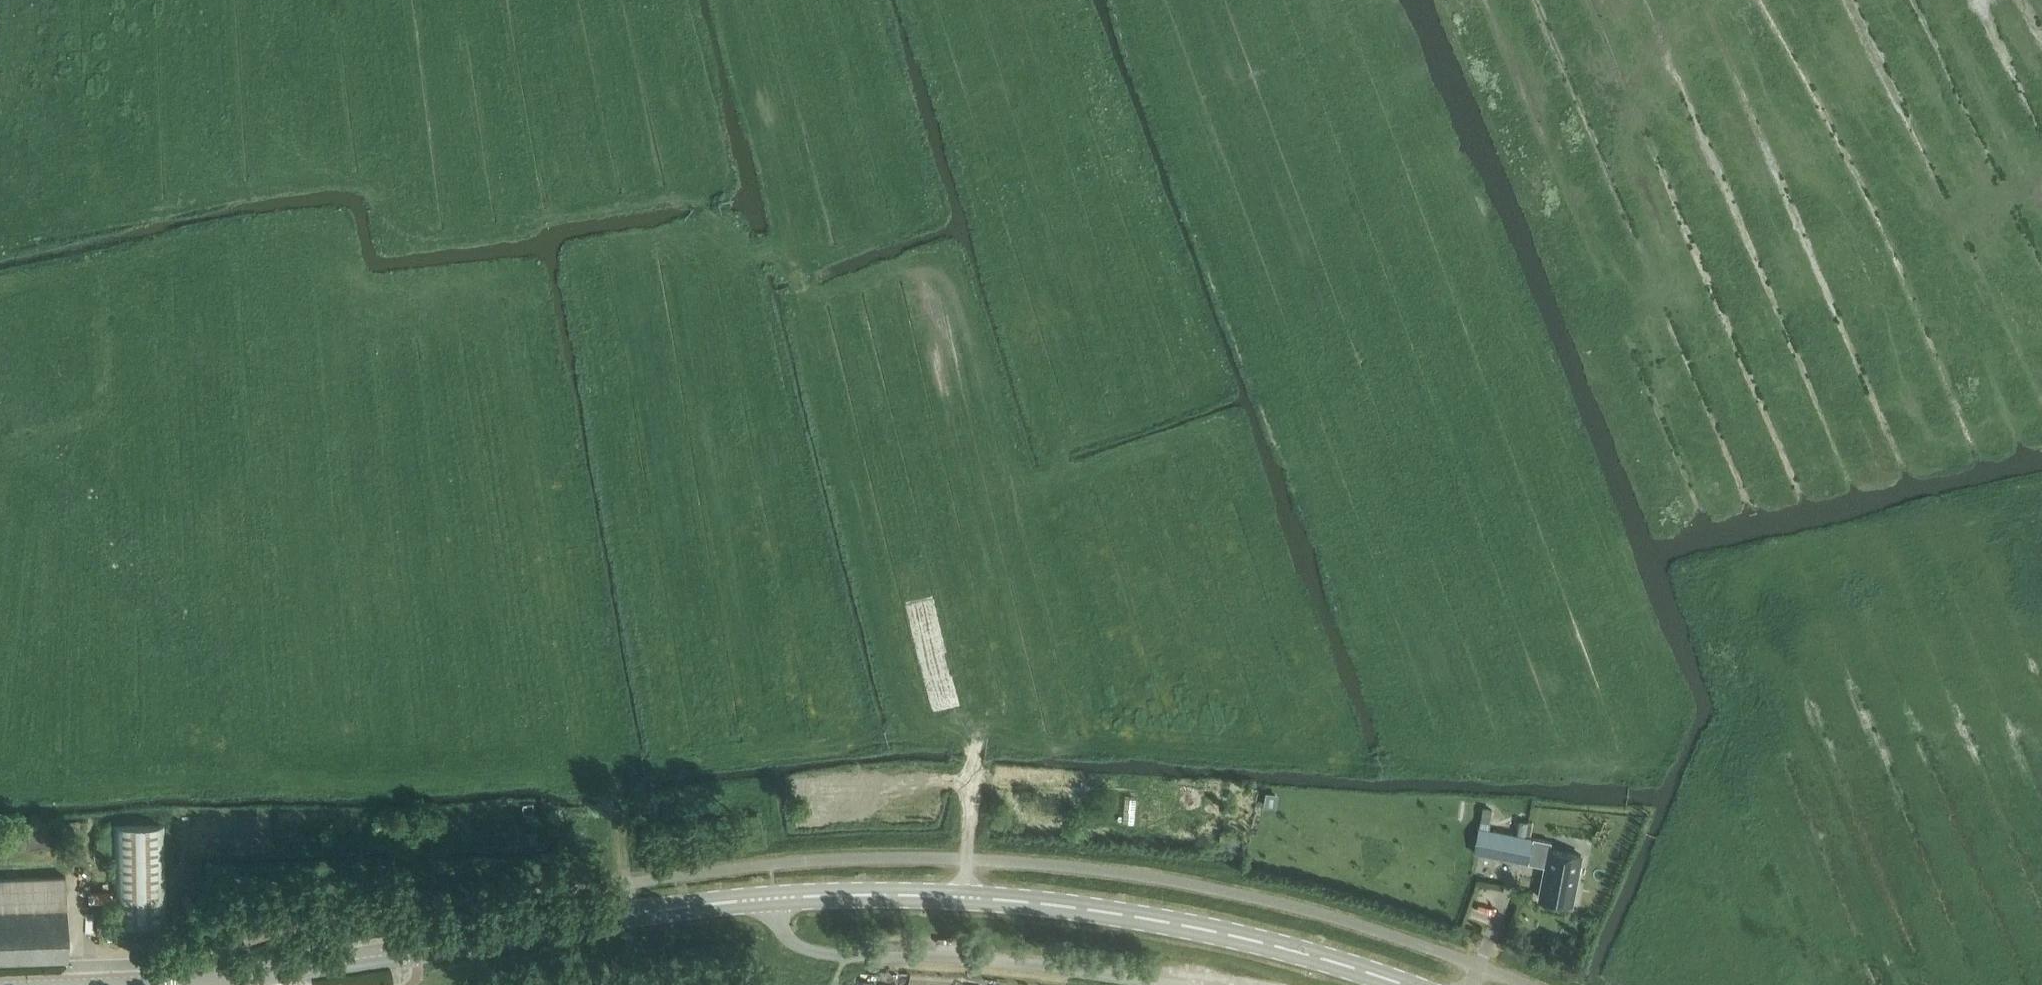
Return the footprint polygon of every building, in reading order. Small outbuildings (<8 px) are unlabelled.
[(1267,792),(1265,806),(1274,808),(1276,793),(1267,792)] [(1484,806),(1481,820),(1491,822),(1493,808),(1484,806)] [(1529,863),(1546,865),(1540,896),(1572,902),(1582,855),(1550,848),(1550,842),(1534,838),(1524,836),(1528,820),(1521,819),(1518,835),(1480,827),(1476,853),(1529,863)] [(83,822),(64,823),(64,821),(28,823),(0,824),(0,846),(28,844),(28,849),(66,847),(65,832),(84,831),(83,822)] [(112,826),(115,926),(168,925),(165,825),(112,826)] [(68,959),(66,877),(0,878),(0,961),(68,959)]
